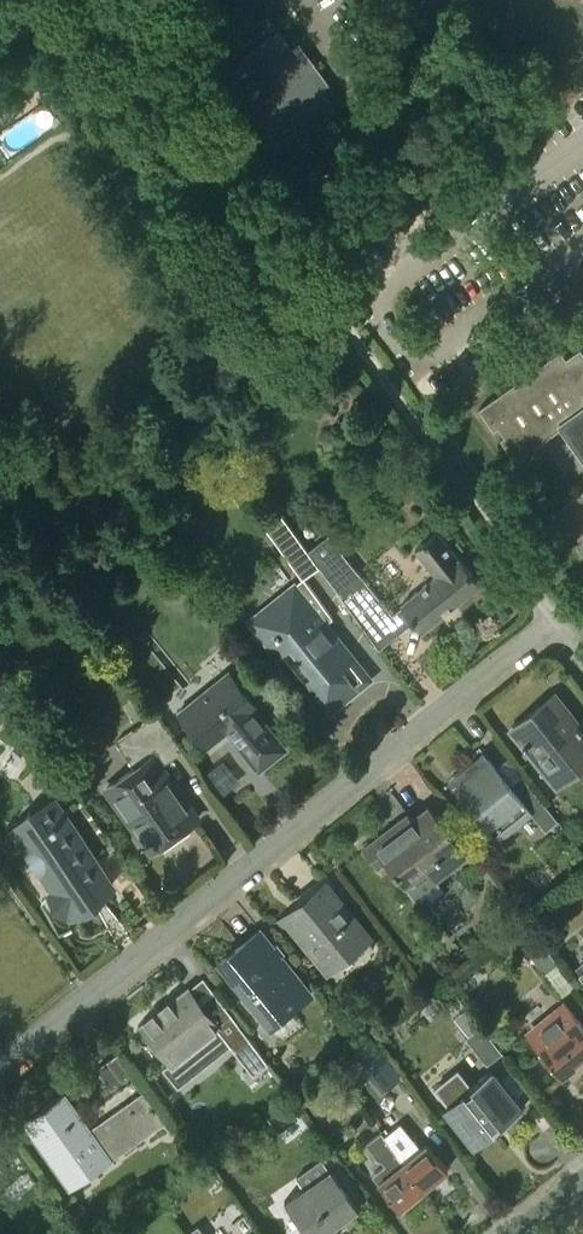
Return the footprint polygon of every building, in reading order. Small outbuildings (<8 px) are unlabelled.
[(414,13),(422,0),(390,0),(414,13)] [(315,63),(306,50),(298,56),(279,30),(232,65),(239,75),(252,65),(273,94),(315,63)] [(273,94),(294,123),(281,132),(288,142),(336,108),(317,82),(325,76),(315,63),(273,94)] [(581,347),(567,357),(561,350),(479,408),(494,429),(499,426),(505,435),(501,438),(516,459),(565,425),(582,451),(582,351),(581,347)] [(553,511),(568,533),(572,530),(578,538),(574,541),(582,554),(582,490),(553,511)] [(319,566),(307,549),(277,508),(260,520),(302,579),(319,566)] [(307,549),(319,566),(376,643),(393,630),(410,615),(422,631),(481,583),(460,557),(459,558),(438,531),(415,549),(437,576),(401,605),(392,612),(328,533),(307,549)] [(258,613),(249,621),(268,644),(325,715),(357,689),(348,677),(361,667),(325,623),(332,617),(309,585),(300,592),(294,585),(258,613)] [(207,745),(227,729),(259,768),(285,747),(253,707),(256,705),(231,671),(180,712),(207,745)] [(512,729),(557,785),(582,763),(582,729),(567,710),(562,714),(550,698),(512,729)] [(113,783),(105,788),(120,808),(150,852),(198,818),(160,764),(182,748),(157,712),(115,741),(134,768),(113,783)] [(522,776),(510,784),(484,751),(455,775),(460,782),(453,787),(498,841),(532,813),(546,830),(557,821),(522,776)] [(85,801),(63,816),(53,801),(13,829),(55,889),(50,895),(72,913),(89,900),(94,901),(99,897),(101,895),(104,893),(108,887),(111,885),(96,863),(118,848),(85,801)] [(393,825),(364,848),(379,866),(387,860),(406,884),(426,867),(435,878),(450,866),(467,853),(428,805),(397,831),(393,825)] [(326,882),(284,917),(318,959),(328,951),(337,963),(368,938),(341,905),(344,903),(326,882)] [(261,928),(221,961),(266,1017),(284,1002),(290,1010),(312,992),(261,928)] [(540,939),(527,948),(544,971),(543,973),(552,985),(568,974),(558,962),(557,962),(540,939)] [(187,987),(143,1023),(173,1061),(164,1068),(179,1086),(207,1063),(230,1045),(235,1052),(251,1039),(215,992),(200,1003),(195,997),(188,988),(187,987)] [(530,1035),(562,1075),(563,1074),(568,1076),(576,1068),(576,1063),(577,1063),(575,1061),(582,1055),(582,1025),(577,1017),(577,1018),(567,1006),(556,1015),(548,1021),(530,1035)] [(469,1035),(481,1025),(467,1007),(454,1016),(469,1035)] [(469,1035),(466,1037),(487,1064),(503,1052),(482,1024),(481,1025),(469,1035)] [(356,1086),(370,1075),(381,1090),(400,1077),(376,1044),(343,1068),(356,1086)] [(118,1055),(97,1070),(112,1091),(133,1076),(118,1055)] [(458,1069),(436,1087),(449,1103),(451,1106),(446,1110),(473,1144),(477,1141),(479,1143),(524,1107),(492,1068),(471,1085),(458,1069)] [(409,1121),(425,1112),(410,1086),(394,1095),(409,1121)] [(63,1093),(25,1121),(72,1187),(166,1121),(144,1091),(143,1091),(142,1091),(88,1129),(63,1093)] [(401,1122),(384,1135),(424,1188),(449,1168),(428,1142),(422,1148),(415,1139),(401,1122)] [(381,1131),(367,1142),(371,1146),(380,1158),(385,1155),(389,1161),(373,1175),(399,1208),(424,1188),(384,1135),(381,1131)] [(285,1201),(309,1233),(319,1233),(359,1207),(332,1168),(285,1201)] [(185,1233),(206,1233),(198,1224),(185,1233)]
